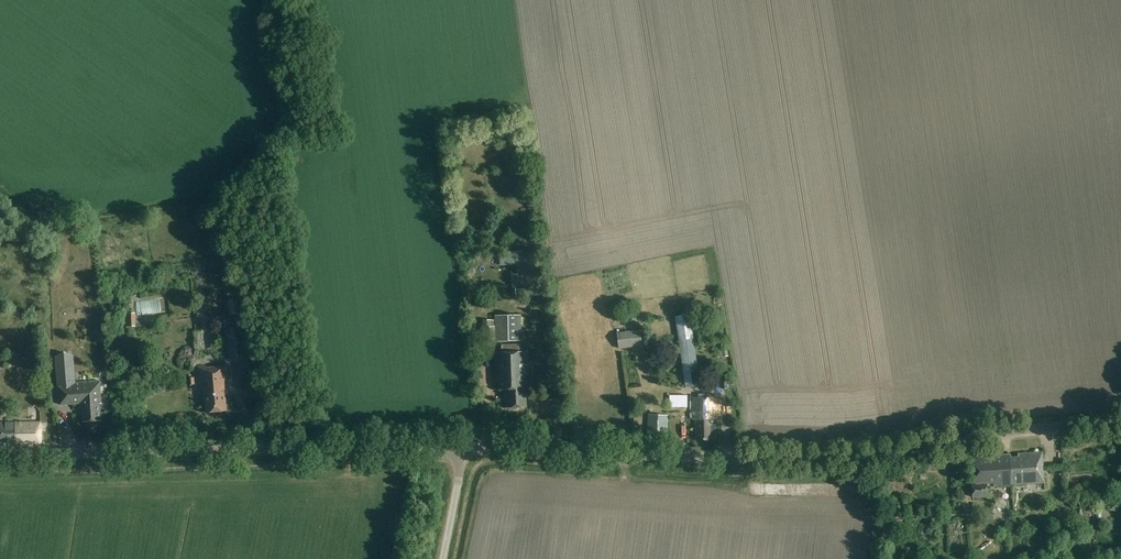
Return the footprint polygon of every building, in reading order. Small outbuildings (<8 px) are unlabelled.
[(517,263),(518,272),(542,270),(540,251),(523,252),(523,249),(505,251),(506,264),(517,263)] [(140,298),(114,299),(115,312),(140,311),(140,298)] [(237,299),(228,301),(231,314),(239,313),(237,299)] [(685,388),(699,385),(687,314),(674,316),(685,388)] [(493,320),(483,320),(484,342),(521,341),(520,316),(493,316),(493,320)] [(618,334),(620,349),(642,346),(640,331),(618,334)] [(506,390),(506,408),(528,407),(527,389),(528,389),(527,352),(519,352),(519,344),(502,345),(502,353),(494,353),(495,381),(499,381),(499,390),(506,390)] [(56,357),(58,382),(60,404),(61,404),(82,403),(82,404),(83,422),(84,421),(100,420),(100,406),(100,403),(101,403),(100,385),(100,381),(76,383),(74,383),(72,356),(56,357)] [(53,357),(37,358),(38,389),(55,388),(53,357)] [(608,362),(609,384),(619,384),(618,362),(608,362)] [(198,366),(200,390),(203,390),(203,391),(205,412),(225,411),(224,395),(224,393),(228,393),(228,389),(224,389),(223,381),(227,381),(226,365),(198,366)] [(669,407),(679,407),(679,395),(669,395),(669,407)] [(716,440),(715,425),(713,425),(713,398),(694,398),(694,419),(695,419),(695,440),(716,440)] [(61,406),(62,419),(70,419),(71,424),(80,423),(79,405),(61,406)] [(666,437),(667,415),(648,414),(646,436),(666,437)] [(41,442),(41,423),(0,423),(0,440),(24,440),(24,442),(41,442)] [(1017,457),(1010,457),(1009,457),(1010,460),(1009,460),(1010,478),(1011,478),(1011,484),(1044,482),(1042,452),(1017,453),(1017,457)] [(1009,457),(1010,457),(1010,454),(993,455),(993,458),(974,459),(973,459),(976,482),(971,483),(972,495),(989,495),(988,487),(985,488),(985,485),(986,485),(986,483),(992,482),(992,485),(1011,484),(1011,478),(1010,478),(1009,460),(1010,460),(1009,457)] [(1009,513),(1018,512),(1017,499),(1016,500),(1008,500),(1009,513)] [(893,532),(902,539),(909,531),(900,524),(893,532)]
